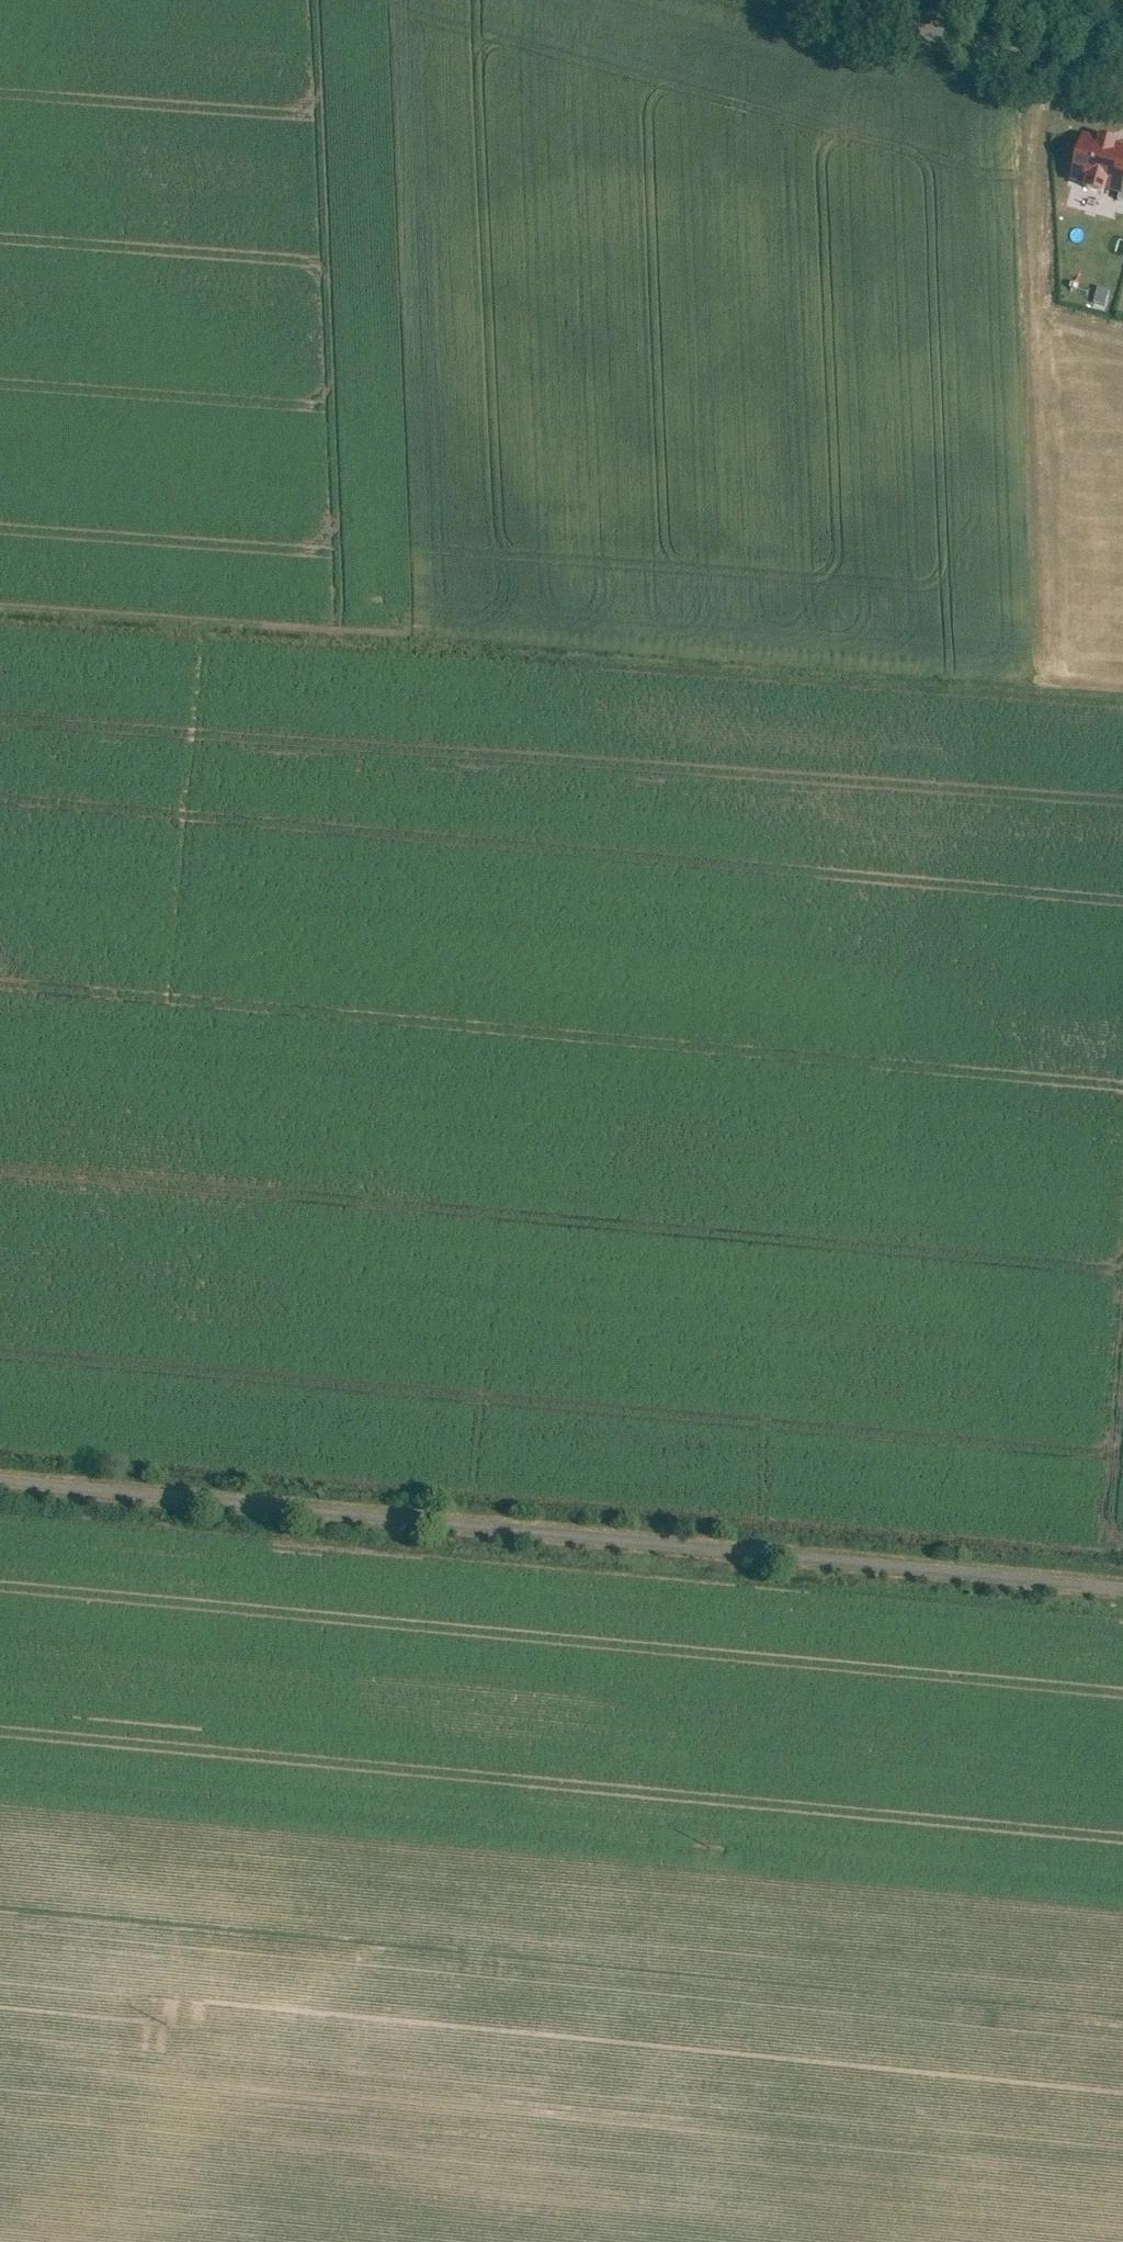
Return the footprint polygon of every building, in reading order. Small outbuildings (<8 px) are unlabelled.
[(1103,139),(1101,144),(1085,138),(1071,182),(1089,187),(1087,192),(1104,196),(1105,192),(1122,197),(1122,195),(1122,150),(1118,149),(1119,144),(1103,139)]
